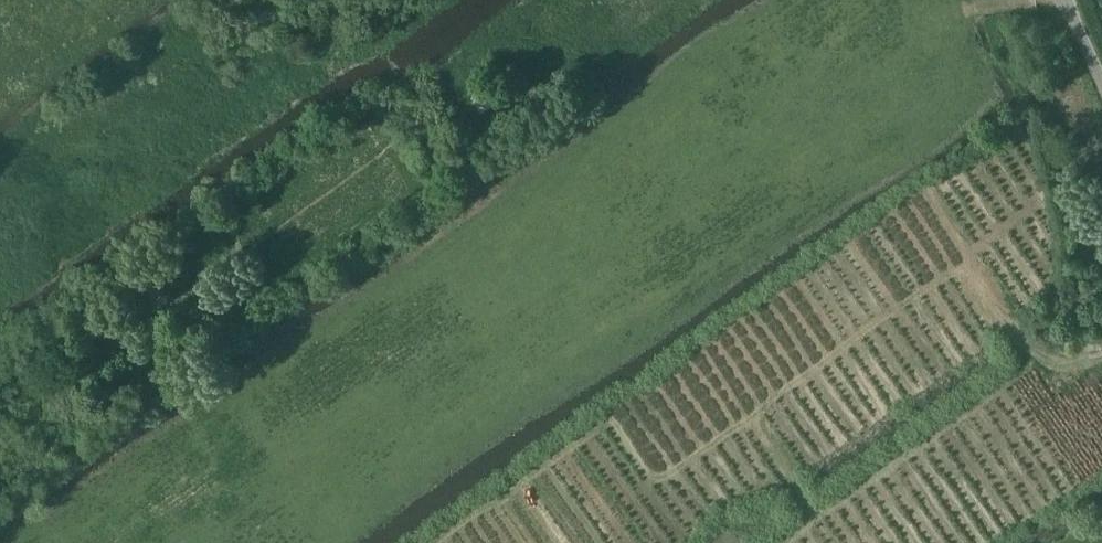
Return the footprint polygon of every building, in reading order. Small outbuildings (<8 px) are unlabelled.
[(483,111),(493,104),(482,88),(472,94),(483,111)]
